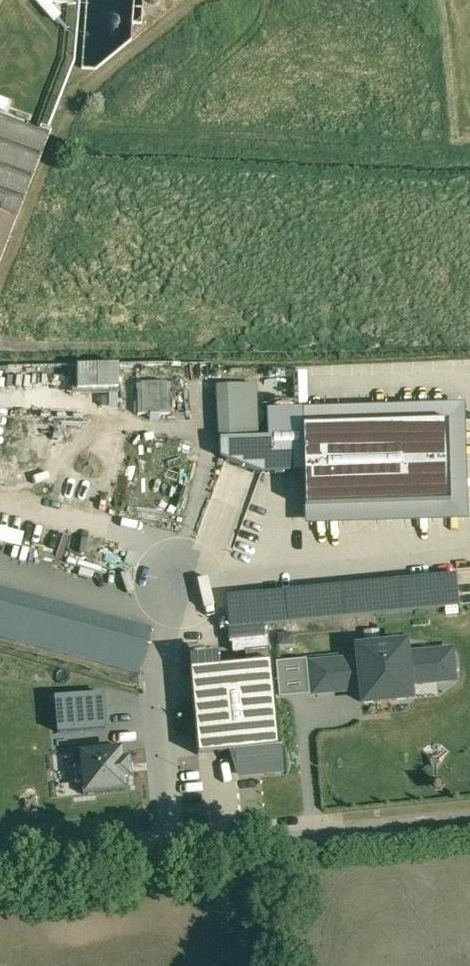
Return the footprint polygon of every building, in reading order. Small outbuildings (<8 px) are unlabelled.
[(0,115),(0,258),(48,133),(0,115)] [(124,365),(83,365),(83,388),(125,387),(124,365)] [(166,384),(166,383),(141,384),(141,385),(137,385),(138,415),(147,414),(147,416),(150,420),(159,420),(161,416),(161,414),(171,414),(170,384),(166,384)] [(462,405),(266,407),(266,441),(256,441),(255,385),(215,384),(219,457),(266,476),(307,475),(307,523),(464,522),(462,405)] [(454,576),(225,597),(229,641),(265,637),(264,624),(457,607),(454,576)] [(140,676),(153,626),(0,585),(0,638),(140,676)] [(351,657),(276,662),(279,699),(357,694),(358,705),(413,701),(413,688),(456,685),(454,651),(407,654),(406,640),(350,644),(351,657)] [(269,660),(191,668),(200,755),(235,751),(278,747),(269,660)] [(103,692),(54,696),(56,732),(105,728),(103,692)] [(121,747),(80,751),(83,793),(124,790),(121,747)] [(238,777),(283,773),(280,747),(278,747),(235,751),(238,777)]
